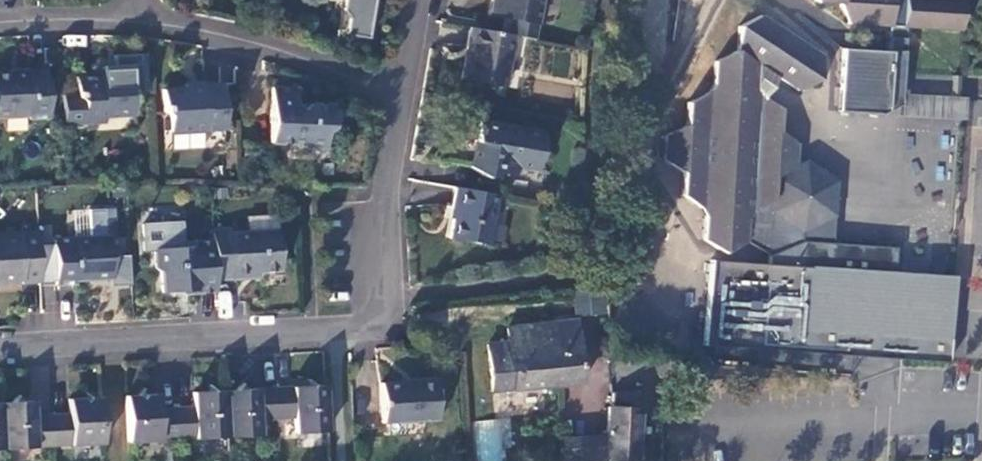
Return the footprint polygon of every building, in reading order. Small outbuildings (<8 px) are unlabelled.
[(344,36),(366,40),(373,0),(343,0),(341,12),(347,19),(344,36)] [(488,16),(537,25),(541,0),(491,0),(488,16)] [(636,63),(659,68),(673,0),(649,0),(636,63)] [(816,3),(839,4),(848,24),(892,27),(904,28),(961,31),(963,0),(814,0),(816,3)] [(813,169),(801,171),(796,166),(797,143),(778,131),(779,109),(763,98),(778,77),(798,91),(820,79),(821,54),(760,17),(738,27),(737,50),(715,61),(713,85),(709,91),(688,103),(686,125),(665,135),(663,159),(683,174),(682,195),(702,209),(705,216),(703,240),(723,253),(746,241),(768,254),(800,241),(801,232),(831,219),(832,207),(872,232),(915,210),(916,187),(937,177),(938,152),(919,139),(921,117),(912,112),(899,102),(903,53),(890,52),(842,50),(836,134),(817,145),(813,169)] [(514,36),(470,28),(460,80),(505,88),(514,36)] [(0,74),(0,117),(28,115),(28,120),(48,119),(46,72),(0,74)] [(77,95),(62,96),(64,123),(104,121),(104,116),(133,114),(131,72),(110,73),(110,76),(76,77),(77,95)] [(184,89),(162,90),(163,111),(168,116),(169,132),(224,129),(222,85),(203,86),(203,84),(184,85),(184,89)] [(296,89),(272,88),(270,143),(300,144),(303,148),(325,149),(325,133),(331,128),(331,105),(308,104),(301,110),(295,104),(296,89)] [(539,132),(478,121),(474,144),(468,148),(466,158),(470,164),(470,167),(485,178),(520,169),(537,172),(543,137),(539,132)] [(497,195),(455,188),(451,208),(454,208),(448,239),(488,246),(497,195)] [(89,238),(53,240),(55,286),(75,285),(75,280),(111,278),(108,239),(112,239),(111,214),(88,215),(89,238)] [(212,241),(214,281),(249,278),(249,273),(280,271),(277,231),(229,234),(229,229),(211,231),(212,241)] [(37,233),(0,235),(0,282),(21,281),(21,284),(40,283),(37,233)] [(214,281),(212,241),(179,244),(174,249),(153,250),(154,268),(160,272),(161,292),(194,290),(194,293),(215,291),(214,281)] [(598,288),(576,289),(577,299),(599,298),(598,288)] [(214,292),(219,315),(232,312),(228,289),(214,292)] [(506,341),(486,343),(491,392),(579,386),(574,321),(505,327),(506,341)] [(437,421),(435,378),(415,379),(415,382),(380,384),(382,424),(437,421)] [(327,432),(325,386),(275,389),(277,420),(294,419),(295,433),(327,432)] [(277,420),(275,389),(225,391),(228,437),(260,435),(259,421),(277,420)] [(228,437),(225,391),(193,393),(194,408),(176,409),(178,440),(228,437)] [(639,393),(609,393),(608,407),(605,407),(604,441),(604,458),(635,460),(639,393)] [(178,440),(176,409),(159,410),(158,395),(125,397),(128,443),(178,440)] [(103,444),(100,398),(68,400),(69,415),(51,416),(53,447),(103,444)] [(53,447),(51,416),(34,416),(33,402),(0,403),(3,450),(53,447)] [(604,441),(557,444),(558,460),(604,460),(604,458),(604,441)]
